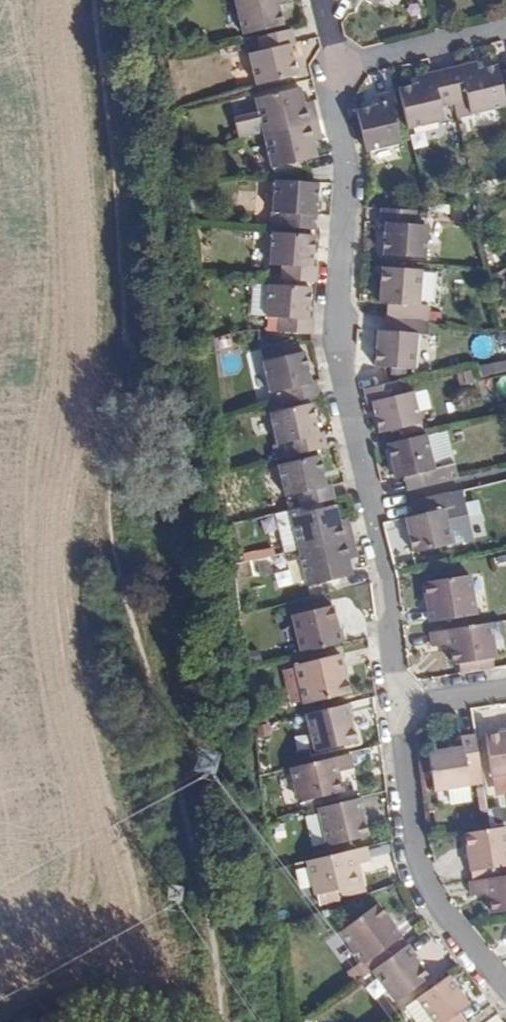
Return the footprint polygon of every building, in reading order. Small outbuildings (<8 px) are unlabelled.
[(286,0),(241,0),(237,1),(244,36),(285,27),(280,8),(288,6),(286,0)] [(292,29),(259,37),(262,53),(252,55),(259,87),(297,77),(291,47),(296,46),(292,29)] [(457,119),(505,107),(505,105),(497,68),(477,72),(475,65),(446,73),(457,119)] [(402,91),(410,131),(457,119),(446,73),(417,79),(419,87),(402,91)] [(265,132),(265,133),(317,120),(314,108),(305,110),(301,90),(258,100),(261,114),(246,117),(237,119),(240,138),(265,132)] [(357,113),(367,154),(402,146),(390,95),(375,99),(377,108),(357,113)] [(243,104),(246,117),(261,114),(258,100),(243,104)] [(312,138),(321,137),(317,120),(265,133),(274,170),(317,159),(312,138)] [(282,214),(281,227),(317,229),(320,185),(276,182),(273,213),(282,214)] [(418,227),(419,211),(384,209),(382,225),(388,225),(386,256),(426,260),(429,229),(418,227)] [(286,268),(285,280),(316,282),(317,271),(313,271),(316,238),(273,234),(271,266),(286,268)] [(427,320),(428,321),(429,309),(422,309),(424,274),(385,270),(383,305),(397,307),(396,318),(427,320)] [(280,331),(312,334),(313,321),(309,321),(312,290),(270,286),(268,318),(281,319),(280,331)] [(427,336),(428,321),(427,320),(396,318),(395,333),(380,333),(376,367),(416,370),(419,336),(427,336)] [(267,349),(270,362),(291,358),(288,345),(267,349)] [(265,363),(275,406),(320,395),(317,383),(312,385),(304,354),(291,358),(270,362),(265,363)] [(399,381),(367,389),(371,404),(375,403),(383,433),(402,428),(423,424),(415,394),(403,396),(399,381)] [(291,443),(293,455),(327,447),(324,435),(319,436),(312,405),(272,415),(279,445),(291,443)] [(423,424),(402,428),(404,436),(424,431),(423,424)] [(412,476),(415,488),(448,480),(446,468),(454,466),(446,430),(390,443),(398,479),(412,476)] [(300,493),(302,506),(336,498),(333,485),(327,486),(320,456),(280,465),(287,496),(300,493)] [(446,468),(448,480),(457,478),(454,466),(446,468)] [(451,492),(419,500),(422,514),(407,517),(415,552),(453,543),(445,510),(455,508),(451,492)] [(293,515),(301,550),(353,538),(349,522),(342,524),(337,505),(293,515)] [(293,515),(292,509),(274,513),(283,554),(301,550),(293,515)] [(349,555),(357,553),(353,538),(301,550),(309,585),(353,574),(349,555)] [(274,556),(272,549),(243,555),(245,563),(274,556)] [(469,574),(422,581),(428,622),(474,616),(469,574)] [(301,653),(343,643),(340,628),(336,629),(331,607),(293,616),(301,653)] [(488,623),(429,632),(432,646),(449,644),(452,664),(458,664),(476,661),(478,671),(494,669),(488,623)] [(339,654),(296,664),(304,704),(348,694),(339,654)] [(458,664),(460,674),(478,671),(476,661),(458,664)] [(349,704),(307,714),(315,752),(354,743),(348,719),(353,718),(349,704)] [(496,726),(498,735),(505,734),(505,725),(496,726)] [(505,773),(505,734),(498,735),(486,736),(492,775),(505,773)] [(465,770),(479,767),(475,736),(462,738),(463,749),(429,754),(434,791),(467,786),(465,770)] [(353,767),(349,754),(294,767),(301,800),(341,790),(337,771),(353,767)] [(328,847),(368,838),(359,799),(319,807),(328,847)] [(501,808),(486,811),(490,828),(505,826),(501,808)] [(464,832),(470,871),(505,866),(505,830),(505,826),(490,828),(464,832)] [(370,861),(367,847),(309,860),(319,904),(340,899),(338,889),(356,885),(352,864),(360,863),(370,861)] [(366,893),(360,863),(352,864),(356,885),(338,889),(340,899),(366,893)] [(470,871),(472,881),(505,876),(505,866),(470,871)] [(469,881),(472,896),(490,894),(493,912),(505,910),(505,876),(472,881),(469,881)] [(367,963),(371,971),(374,969),(389,958),(384,949),(402,938),(379,906),(341,933),(364,965),(367,963)] [(389,958),(407,945),(402,938),(384,949),(389,958)] [(419,958),(409,943),(407,945),(389,958),(374,969),(396,1001),(430,977),(417,959),(419,958)] [(461,1013),(468,1007),(447,976),(405,1007),(416,1021),(467,1021),(461,1013)]
